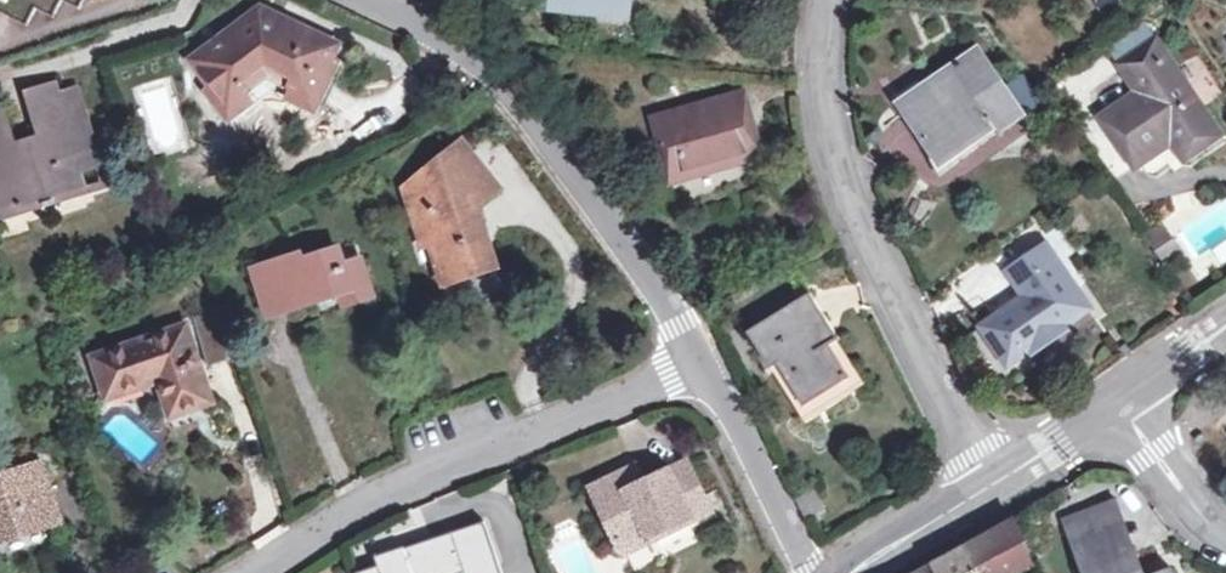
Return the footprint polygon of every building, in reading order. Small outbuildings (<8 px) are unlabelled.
[(9,14),(28,24),(37,7),(54,16),(62,0),(0,0),(0,1),(13,8),(9,14)] [(631,0),(555,0),(554,7),(585,11),(585,6),(630,11),(631,0)] [(9,14),(13,8),(0,1),(0,10),(9,14)] [(303,60),(324,70),(342,42),(267,6),(186,60),(226,113),(264,73),(287,86),(303,60)] [(1157,41),(1120,66),(1138,93),(1102,118),(1135,168),(1183,136),(1196,154),(1221,136),(1157,41)] [(1000,132),(1024,116),(1005,89),(977,51),(917,93),(922,100),(904,112),(926,145),(935,139),(946,155),(994,123),(1000,132)] [(303,60),(287,86),(310,97),(324,70),(303,60)] [(1005,89),(1024,116),(1041,103),(1022,76),(1005,89)] [(20,211),(23,219),(42,213),(44,216),(56,212),(55,209),(76,201),(67,174),(98,164),(88,135),(81,137),(68,97),(54,100),(50,89),(22,100),(39,152),(12,161),(0,127),(0,218),(20,211)] [(673,183),(740,164),(731,132),(753,126),(744,95),(655,121),(673,183)] [(731,132),(740,164),(763,157),(753,126),(731,132)] [(448,280),(497,264),(480,209),(500,188),(467,145),(437,169),(432,165),(403,186),(421,240),(432,235),(448,280)] [(1163,231),(1147,242),(1161,262),(1177,251),(1163,231)] [(1036,290),(1024,298),(982,329),(1009,366),(1030,352),(1032,355),(1072,327),(1070,324),(1091,309),(1047,245),(1007,273),(1016,288),(1029,281),(1036,290)] [(349,305),(372,298),(359,260),(340,266),(333,246),(293,261),(289,252),(245,268),(266,328),(347,300),(349,305)] [(1029,281),(1016,288),(1024,298),(1036,290),(1029,281)] [(830,348),(841,341),(811,294),(748,333),(770,369),(776,365),(804,407),(848,378),(830,348)] [(166,417),(214,401),(187,323),(86,358),(102,405),(155,387),(166,417)] [(700,516),(675,463),(631,484),(624,470),(580,491),(613,558),(700,516)] [(37,468),(0,482),(0,543),(57,520),(37,468)] [(1104,505),(1119,545),(1132,541),(1116,500),(1104,505)] [(1104,505),(1065,520),(1084,572),(1138,572),(1137,572),(1143,570),(1132,541),(1119,545),(1104,505)] [(472,572),(500,572),(481,517),(395,547),(404,572),(448,572),(457,570),(469,566),(472,572)] [(975,572),(1018,572),(1035,564),(1026,544),(1015,521),(963,549),(975,572)] [(937,572),(975,572),(963,549),(934,565),(937,572)] [(934,565),(918,572),(937,572),(934,565)]
